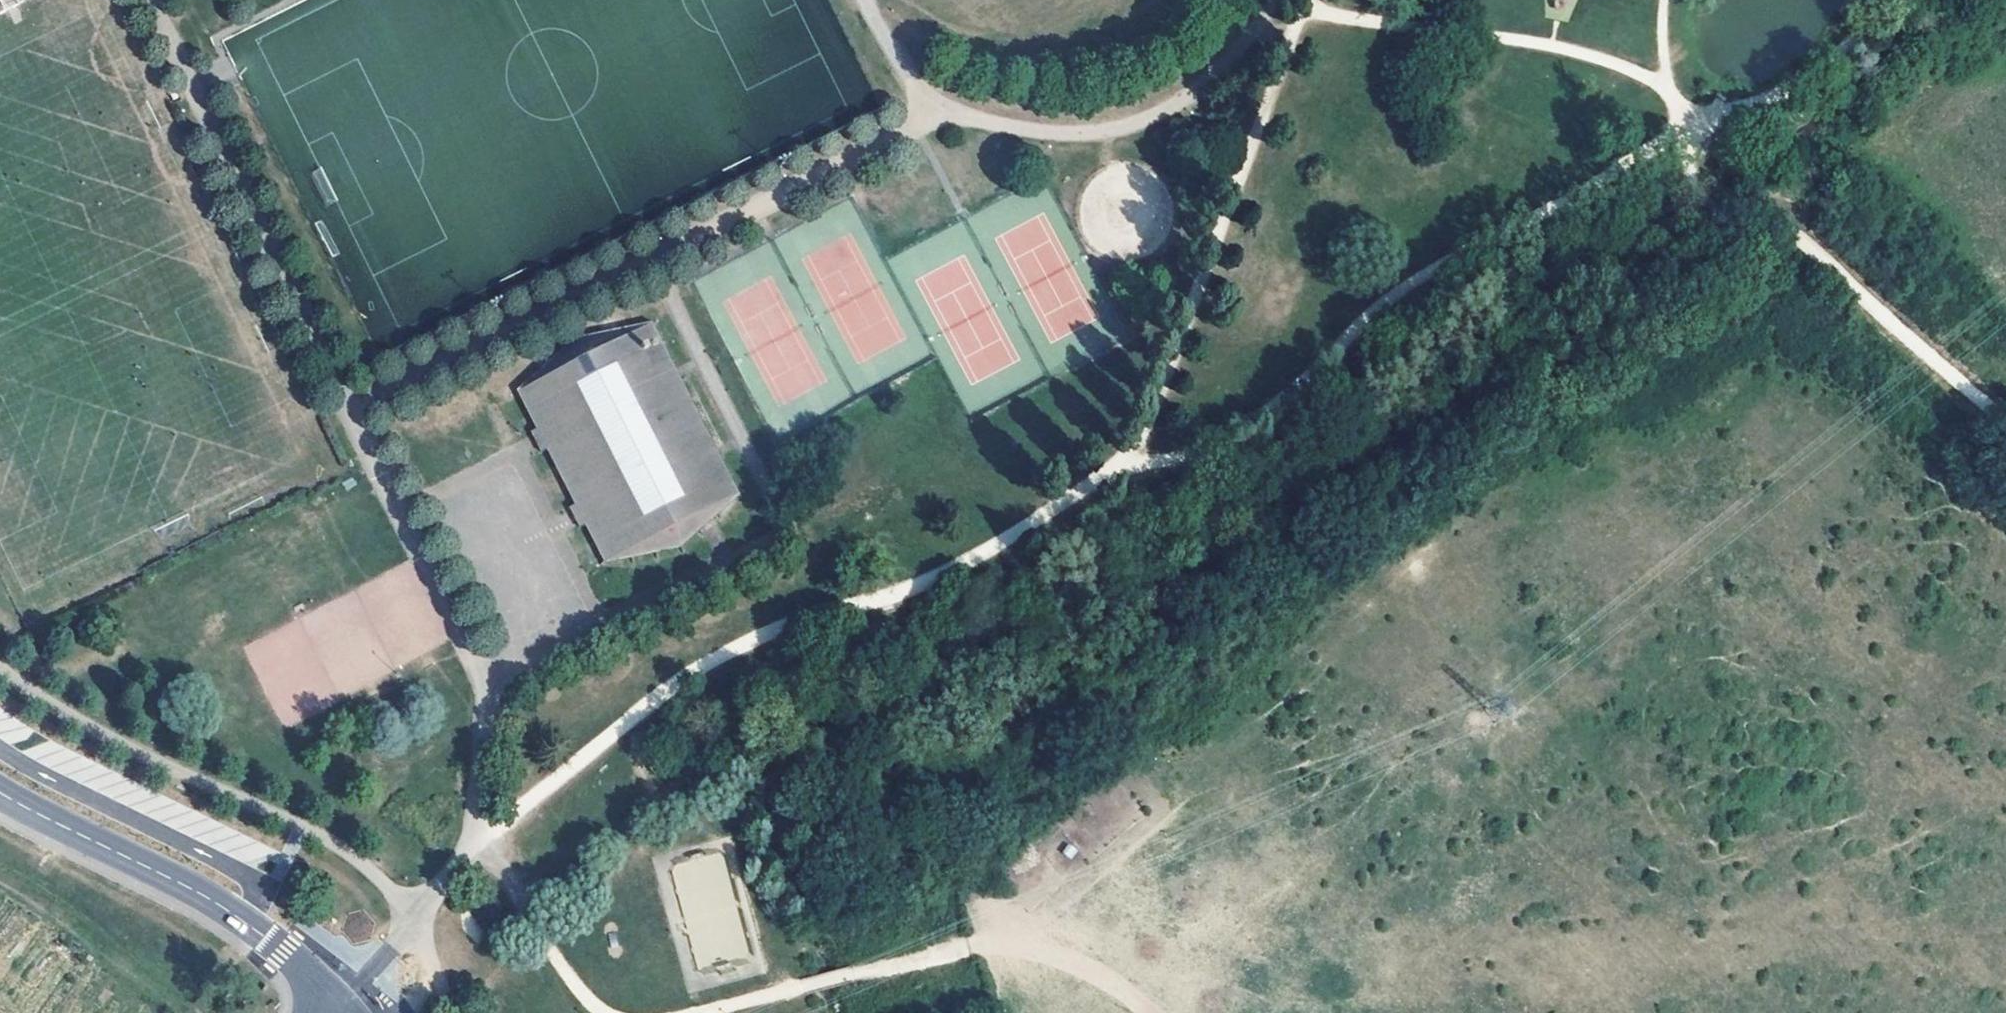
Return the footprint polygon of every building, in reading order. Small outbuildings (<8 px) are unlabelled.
[(537,431),(547,451),(575,507),(585,528),(604,565),(677,550),(734,499),(648,328),(572,342),(518,393),(537,431)] [(547,451),(537,431),(530,434),(540,454),(547,451)] [(585,528),(575,507),(567,511),(578,531),(585,528)] [(695,968),(747,959),(730,869),(678,879),(695,968)]
